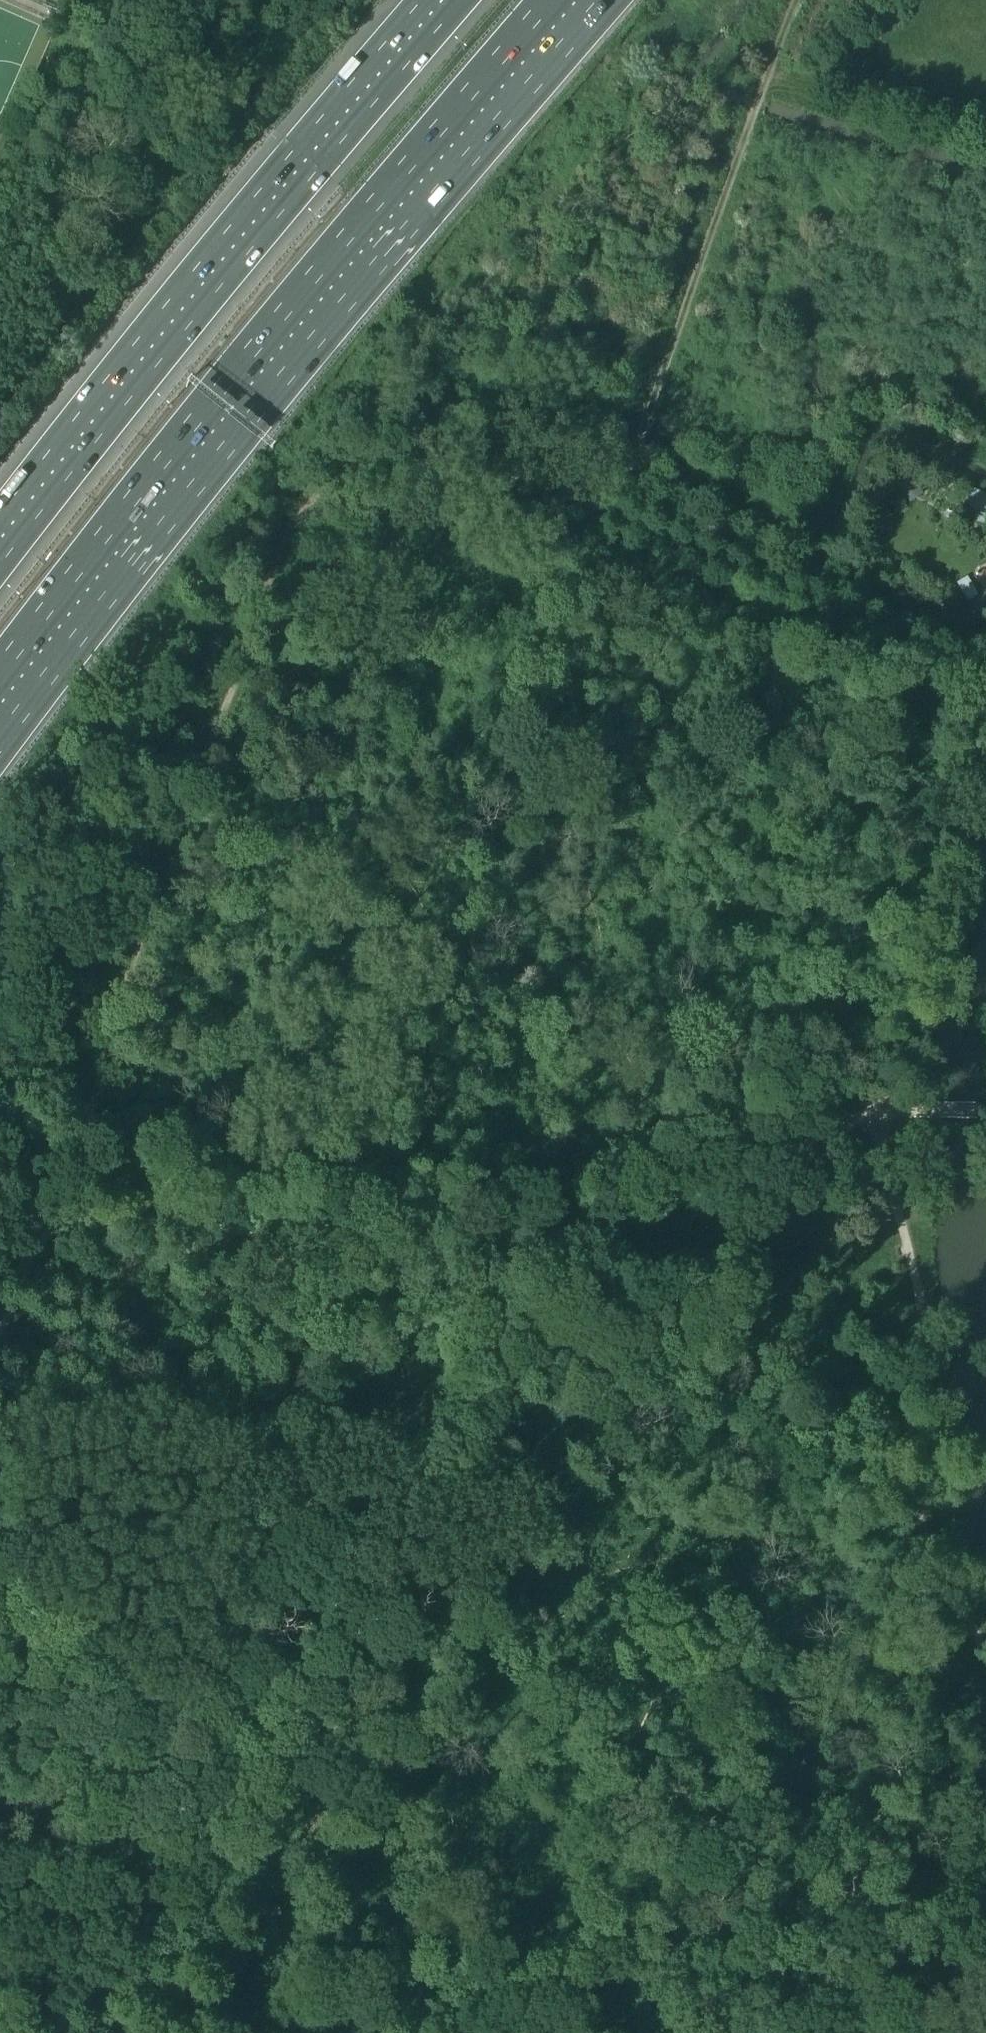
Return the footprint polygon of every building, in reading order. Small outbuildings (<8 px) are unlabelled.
[(963,506),(976,512),(973,520),(985,525),(985,495),(971,488),(963,506)]
